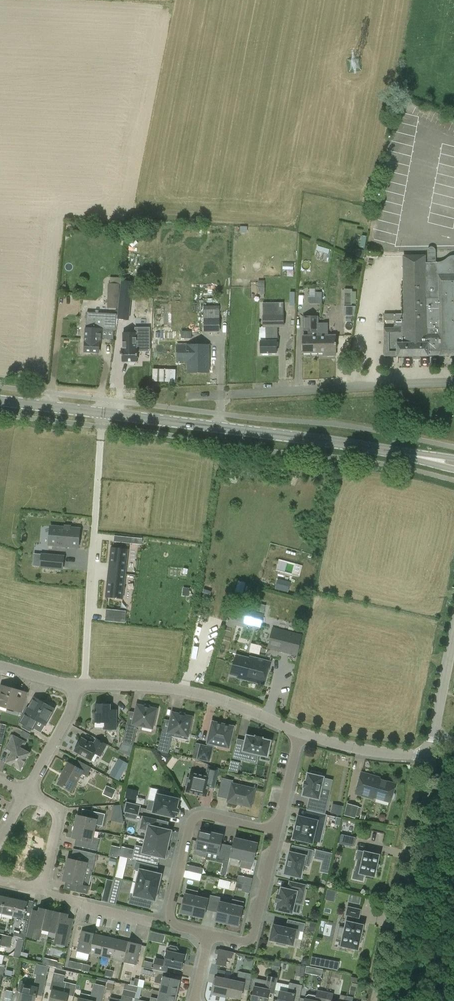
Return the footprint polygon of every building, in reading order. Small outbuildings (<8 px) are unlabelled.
[(394,320),(394,329),(384,329),(385,355),(397,355),(397,356),(430,356),(430,355),(440,355),(453,355),(453,256),(452,256),(449,256),(447,258),(445,260),(443,261),(441,262),(439,262),(424,262),(424,257),(404,257),(405,314),(384,314),(385,320),(394,320)] [(122,281),(118,319),(128,320),(132,282),(122,281)] [(119,308),(120,284),(108,283),(107,308),(119,308)] [(353,305),(353,289),(344,289),(344,305),(353,305)] [(322,304),(322,292),(315,292),(315,297),(309,297),(309,304),(322,304)] [(137,312),(147,312),(148,302),(137,302),(137,312)] [(266,327),(266,341),(261,341),(261,353),(277,353),(276,341),(278,341),(278,327),(284,327),(283,303),(263,303),(263,327),(266,327)] [(344,305),(344,316),(355,316),(355,306),(344,305)] [(219,332),(219,306),(204,306),(204,332),(219,332)] [(87,312),(86,329),(84,351),(99,352),(99,343),(101,343),(102,331),(106,331),(106,330),(116,330),(116,314),(87,312)] [(308,330),(308,336),(303,336),(303,352),(318,353),(319,323),(318,316),(302,316),(302,330),(308,330)] [(335,336),(328,336),(328,323),(319,323),(318,353),(327,353),(327,356),(336,356),(335,336)] [(122,349),(122,362),(129,362),(129,364),(134,364),(135,362),(137,362),(138,350),(139,350),(139,352),(149,352),(150,328),(135,328),(135,333),(123,333),(123,341),(123,349),(122,349)] [(188,346),(188,352),(181,353),(181,361),(189,361),(189,372),(208,372),(208,346),(188,346)] [(159,368),(153,368),(153,381),(178,381),(178,369),(172,369),(172,364),(159,364),(159,368)] [(81,530),(51,529),(50,547),(80,549),(81,530)] [(111,548),(109,563),(111,563),(110,572),(125,574),(128,550),(111,548)] [(65,558),(43,556),(42,569),(65,571),(65,558)] [(280,561),(279,569),(293,571),(294,563),(280,561)] [(107,581),(105,596),(123,598),(125,574),(110,572),(109,581),(107,581)] [(277,579),(274,593),(287,596),(290,582),(277,579)] [(241,599),(239,607),(247,609),(249,601),(241,599)] [(253,602),(251,609),(264,613),(266,605),(253,602)] [(108,608),(107,620),(128,621),(128,609),(108,608)] [(240,608),(236,621),(261,627),(264,614),(240,608)] [(267,649),(297,656),(302,634),(272,627),(267,649)] [(249,651),(261,654),(263,645),(252,642),(249,651)] [(270,662),(250,657),(250,659),(236,655),(231,674),(244,678),(243,679),(264,684),(270,662)] [(0,691),(0,706),(17,711),(21,697),(14,695),(15,690),(2,686),(0,691)] [(35,698),(26,714),(21,722),(24,724),(21,727),(30,732),(32,729),(33,730),(38,721),(45,725),(54,709),(35,698)] [(117,714),(111,714),(111,705),(95,705),(95,722),(104,722),(104,730),(117,730),(117,714)] [(153,729),(157,709),(137,705),(134,722),(128,720),(123,743),(134,745),(138,726),(153,729)] [(169,753),(173,733),(179,735),(180,732),(189,734),(193,717),(173,713),(169,729),(163,728),(158,750),(169,753)] [(234,728),(234,727),(233,726),(233,727),(213,722),(212,722),(207,743),(209,743),(208,746),(201,745),(198,758),(209,761),(213,744),(220,746),(221,742),(230,744),(234,728)] [(4,750),(12,754),(7,763),(21,770),(30,753),(23,749),(27,742),(13,734),(4,750)] [(267,756),(271,741),(262,739),(262,738),(256,736),(255,737),(247,735),(245,742),(237,740),(233,758),(247,761),(249,752),(267,756)] [(97,737),(93,744),(82,739),(75,752),(92,761),(96,753),(101,756),(108,744),(97,737)] [(129,764),(120,759),(111,776),(120,781),(129,764)] [(232,759),(230,769),(239,772),(241,761),(232,759)] [(78,760),(75,766),(68,763),(63,773),(64,774),(59,784),(73,792),(82,774),(87,776),(92,767),(78,760)] [(185,785),(188,786),(186,792),(206,796),(209,787),(214,788),(219,769),(208,766),(206,776),(191,772),(190,778),(187,777),(185,785)] [(305,788),(303,795),(311,797),(310,803),(326,806),(328,797),(319,795),(324,777),(320,777),(321,774),(312,772),(311,775),(308,774),(306,781),(305,781),(304,787),(305,788)] [(362,773),(356,793),(374,798),(374,797),(391,801),(392,799),(393,799),(394,798),(396,794),(395,793),(393,792),(396,784),(379,779),(380,778),(362,773)] [(255,789),(233,784),(233,780),(222,778),(220,787),(231,789),(228,801),(251,807),(255,789)] [(108,785),(104,794),(114,797),(117,788),(108,785)] [(178,799),(168,797),(169,792),(161,790),(160,795),(157,794),(156,802),(150,801),(148,809),(154,811),(153,812),(174,817),(175,814),(177,815),(178,809),(176,809),(178,799)] [(141,805),(126,802),(124,812),(138,815),(141,805)] [(331,812),(341,814),(343,806),(333,803),(331,812)] [(361,807),(348,803),(344,815),(355,818),(356,815),(358,816),(361,807)] [(95,831),(97,825),(102,826),(105,814),(89,810),(87,818),(78,816),(75,827),(95,831)] [(312,819),(298,816),(293,838),(312,843),(317,822),(324,824),(327,814),(313,811),(312,819)] [(148,831),(146,839),(168,844),(169,838),(171,839),(173,832),(171,832),(171,831),(156,827),(157,819),(143,816),(140,829),(148,831)] [(94,837),(95,831),(75,827),(73,838),(85,841),(84,847),(97,850),(100,838),(94,837)] [(200,850),(207,852),(212,832),(200,830),(195,854),(199,855),(200,850)] [(217,859),(223,860),(226,848),(220,846),(223,835),(212,832),(207,852),(218,855),(217,859)] [(356,838),(342,835),(340,843),(354,846),(356,838)] [(230,857),(242,860),(246,840),(235,838),(232,849),(226,848),(223,860),(229,862),(230,857)] [(167,850),(168,844),(146,839),(144,848),(136,846),(133,859),(147,862),(149,854),(165,858),(165,857),(167,857),(169,851),(167,850)] [(258,843),(246,840),(242,860),(253,863),(258,843)] [(110,856),(120,857),(122,846),(112,845),(110,856)] [(287,866),(285,874),(300,877),(305,857),(311,858),(313,851),(301,848),(300,855),(290,852),(288,860),(287,860),(286,866),(287,866)] [(332,854),(317,850),(315,858),(330,862),(332,854)] [(364,875),(375,877),(376,869),(377,869),(378,863),(380,855),(364,851),(364,852),(358,850),(356,859),(362,860),(360,872),(354,871),(353,878),(363,881),(364,875)] [(86,874),(92,875),(96,854),(83,851),(81,862),(68,859),(65,870),(86,874)] [(117,868),(115,877),(123,879),(125,870),(128,858),(120,856),(117,868)] [(140,870),(137,882),(158,887),(161,874),(151,872),(152,865),(137,862),(135,869),(140,870)] [(189,865),(188,871),(202,874),(203,868),(189,865)] [(91,881),(84,880),(86,874),(65,870),(63,882),(65,882),(64,888),(88,894),(91,881)] [(155,900),(158,887),(137,882),(134,895),(131,894),(129,903),(148,907),(150,899),(155,900)] [(278,895),(276,902),(278,902),(277,909),(276,909),(276,910),(277,910),(291,913),(292,913),(292,912),(295,902),(298,903),(302,901),(305,886),(306,885),(305,885),(291,882),(290,882),(288,890),(282,888),(281,888),(281,889),(280,895),(278,895)] [(181,913),(192,916),(197,896),(191,895),(192,890),(186,888),(181,913)] [(329,889),(326,898),(335,900),(337,891),(329,889)] [(206,907),(212,908),(215,896),(202,893),(201,897),(197,896),(192,916),(204,918),(206,907)] [(360,903),(361,896),(349,894),(348,901),(360,903)] [(2,914),(13,917),(17,900),(10,898),(11,896),(6,895),(2,914)] [(215,921),(227,924),(232,904),(221,901),(222,897),(215,896),(212,908),(218,910),(215,921)] [(23,901),(17,900),(13,917),(24,919),(25,918),(26,919),(26,920),(24,920),(21,932),(20,933),(14,932),(13,937),(25,939),(31,910),(27,909),(29,900),(23,899),(23,901)] [(237,905),(232,904),(227,924),(238,926),(244,902),(238,900),(237,905)] [(341,946),(358,950),(360,941),(362,934),(361,934),(364,925),(357,923),(358,918),(359,918),(361,910),(348,906),(346,915),(352,916),(351,922),(346,921),(345,928),(339,927),(337,938),(342,939),(341,946)] [(40,939),(42,930),(50,931),(54,911),(40,908),(39,910),(33,908),(26,936),(40,939)] [(74,917),(68,916),(68,914),(54,911),(50,931),(56,933),(54,943),(68,946),(74,917)] [(286,927),(273,925),(270,940),(277,941),(276,944),(286,946),(287,944),(293,945),(295,938),(298,939),(299,931),(303,932),(305,923),(288,919),(286,927)] [(89,954),(94,934),(94,933),(82,930),(77,951),(89,954)] [(9,947),(12,936),(0,933),(0,945),(9,947)] [(105,937),(94,934),(89,954),(101,956),(105,937)] [(117,939),(105,937),(101,956),(112,959),(117,939)] [(128,942),(117,939),(112,959),(124,962),(128,942)] [(128,942),(124,962),(136,965),(141,945),(128,942)] [(155,957),(152,969),(164,972),(166,972),(167,966),(180,970),(184,955),(178,954),(179,950),(177,947),(171,945),(169,946),(165,959),(155,957)] [(218,954),(216,964),(225,966),(227,957),(233,958),(234,952),(219,949),(217,949),(216,949),(215,951),(215,953),(216,954),(218,954)] [(46,957),(45,961),(62,966),(63,962),(46,957)] [(319,967),(321,958),(311,957),(310,965),(319,967)] [(163,977),(164,972),(152,969),(142,967),(141,973),(156,977),(155,981),(162,983),(160,992),(176,996),(180,981),(163,977)] [(230,980),(224,979),(225,971),(218,970),(217,977),(213,993),(227,996),(230,980)] [(239,971),(237,981),(230,980),(227,996),(240,1000),(243,989),(249,990),(252,974),(239,971)] [(68,995),(74,996),(76,984),(63,981),(65,975),(54,972),(50,990),(52,990),(50,1000),(66,1000),(68,995)] [(20,981),(18,990),(21,991),(19,1000),(22,1000),(34,1000),(36,995),(42,996),(46,977),(36,975),(34,984),(20,981)] [(254,991),(252,1000),(273,1000),(278,978),(268,976),(267,981),(253,978),(250,990),(254,991)] [(295,996),(300,997),(302,985),(290,982),(288,993),(280,991),(278,1000),(293,1000),(295,996)] [(105,986),(94,983),(91,995),(81,992),(79,1000),(101,1000),(105,986)] [(328,992),(329,986),(318,983),(316,996),(309,995),(306,996),(306,999),(305,999),(305,1000),(326,1000),(328,992)] [(133,998),(135,998),(137,987),(125,984),(121,1000),(111,997),(110,1000),(132,1000),(133,998)] [(158,998),(151,997),(150,1000),(175,1000),(176,996),(160,992),(158,998)]
